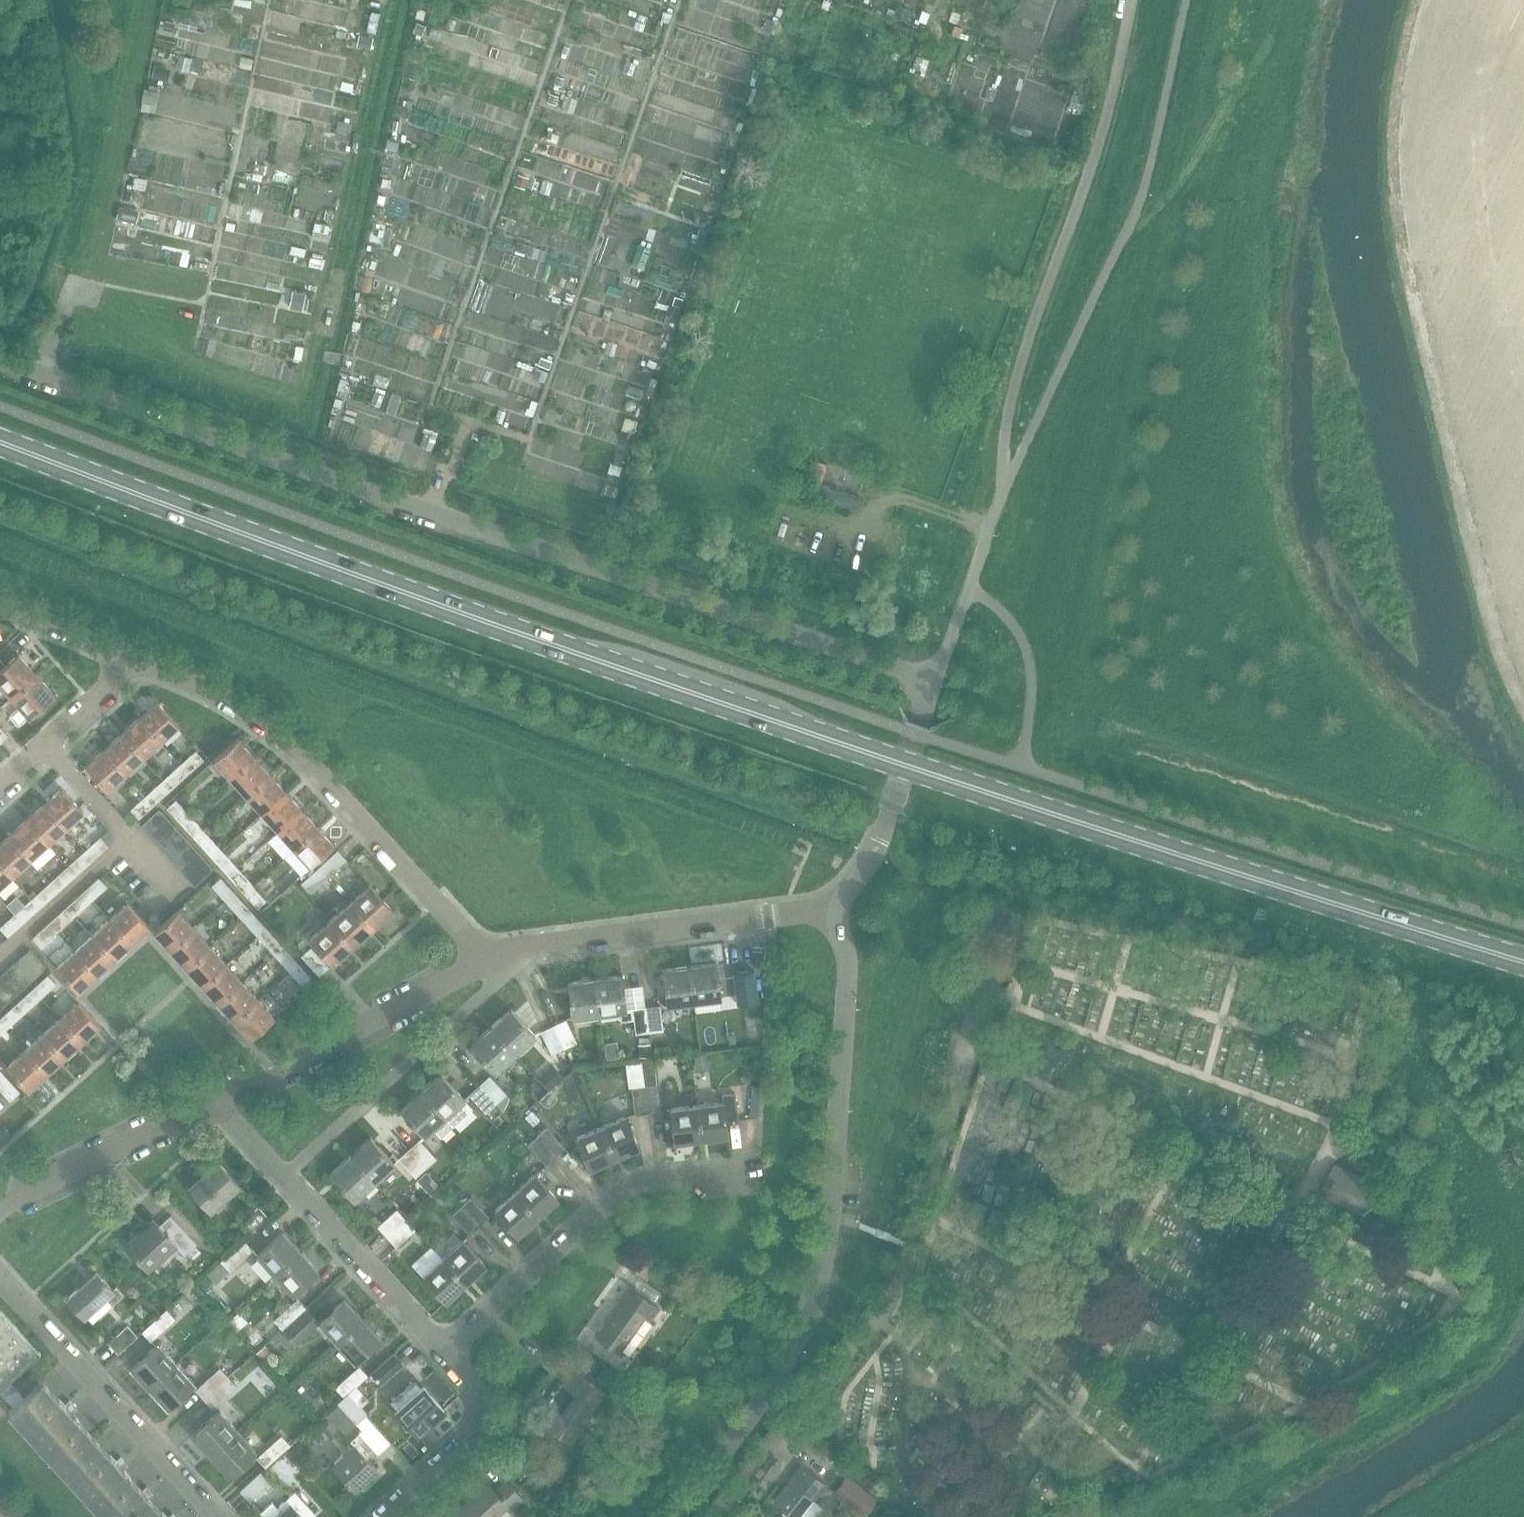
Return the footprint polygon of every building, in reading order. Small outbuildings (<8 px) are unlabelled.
[(575,98),(579,83),(566,80),(562,95),(575,98)] [(635,247),(645,248),(647,229),(637,228),(635,247)] [(812,464),(820,467),(827,448),(820,445),(812,464)] [(35,673),(17,653),(0,669),(0,686),(10,696),(35,673)] [(35,673),(10,696),(28,716),(53,693),(35,673)] [(137,717),(158,741),(177,724),(155,700),(137,717)] [(141,756),(158,741),(137,717),(120,733),(141,756)] [(124,772),(141,756),(120,733),(102,748),(124,772)] [(228,778),(252,756),(236,738),(212,759),(228,778)] [(105,789),(124,772),(102,748),(84,765),(105,789)] [(179,763),(188,773),(204,758),(196,749),(179,763)] [(244,795),(268,773),(252,756),(228,778),(244,795)] [(171,789),(188,773),(179,763),(162,779),(171,789)] [(260,812),(284,791),(268,773),(244,795),(260,812)] [(153,805),(171,789),(162,779),(152,788),(147,783),(141,789),(145,794),(144,795),(153,805)] [(42,803),(64,826),(82,810),(61,786),(42,803)] [(276,830),(300,808),(284,791),(260,812),(276,830)] [(131,825),(153,805),(144,795),(131,808),(126,803),(118,811),(131,825)] [(179,822),(190,813),(176,797),(166,807),(179,822)] [(46,842),(64,826),(42,803),(25,819),(46,842)] [(147,834),(166,817),(159,808),(140,825),(147,834)] [(292,847),(315,826),(300,808),(276,830),(292,847)] [(195,839),(205,830),(190,813),(179,822),(195,839)] [(155,842),(174,825),(166,817),(147,834),(155,842)] [(28,858),(46,842),(25,819),(7,835),(28,858)] [(163,850),(181,834),(174,825),(155,842),(163,850)] [(315,826),(292,847),(308,866),(332,844),(315,826)] [(211,857),(221,848),(205,830),(195,839),(211,857)] [(170,859),(189,842),(181,834),(163,850),(170,859)] [(28,858),(7,835),(0,841),(0,862),(11,874),(28,858)] [(85,850),(93,859),(108,845),(100,836),(85,850)] [(178,867),(196,850),(189,842),(170,859),(178,867)] [(227,874),(237,865),(221,848),(211,857),(227,874)] [(316,868),(325,878),(347,858),(338,848),(316,868)] [(75,875),(93,859),(85,850),(67,865),(75,875)] [(185,876),(204,859),(196,850),(178,867),(185,876)] [(204,859),(185,876),(193,884),(212,867),(204,859)] [(11,874),(0,862),(0,884),(11,874)] [(58,890),(75,875),(67,865),(49,881),(58,890)] [(243,891),(253,883),(237,865),(227,874),(243,891)] [(311,891),(325,878),(316,868),(301,882),(311,891)] [(83,890),(91,899),(107,885),(98,876),(83,890)] [(225,899),(233,891),(220,877),(212,884),(225,899)] [(40,906),(58,890),(49,881),(32,897),(40,906)] [(253,883),(243,891),(257,907),(267,899),(253,883)] [(348,902),(371,928),(391,910),(368,884),(348,902)] [(74,915),(91,899),(83,890),(65,906),(74,915)] [(240,916),(249,909),(233,891),(225,899),(240,916)] [(22,922),(40,906),(32,897),(14,913),(22,922)] [(108,918),(129,941),(148,925),(126,901),(108,918)] [(352,946),(371,928),(348,902),(328,920),(352,946)] [(56,931),(74,915),(65,906),(48,922),(56,931)] [(169,949),(193,927),(176,909),(153,930),(169,949)] [(256,933),(264,926),(249,909),(240,916),(256,933)] [(22,922),(14,913),(0,926),(0,927),(7,936),(22,922)] [(112,957),(129,941),(108,918),(90,933),(112,957)] [(332,964),(352,946),(328,920),(308,938),(332,964)] [(42,944),(56,931),(48,922),(34,935),(42,944)] [(272,951),(280,944),(264,926),(256,933),(272,951)] [(185,966),(209,945),(193,927),(169,949),(185,966)] [(286,938),(320,975),(330,965),(296,928),(286,938)] [(95,973),(112,957),(90,933),(73,949),(95,973)] [(288,968),(296,961),(280,944),(272,951),(288,968)] [(201,984),(224,962),(209,945),(185,966),(201,984)] [(19,955),(36,973),(45,965),(28,947),(19,955)] [(76,990),(95,973),(73,949),(55,966),(76,990)] [(27,982),(36,973),(19,955),(10,963),(27,982)] [(296,961),(288,968),(302,984),(310,977),(296,961)] [(688,964),(692,1000),(719,997),(715,961),(688,964)] [(217,1001),(240,980),(224,962),(201,984),(217,1001)] [(18,990),(27,982),(10,963),(1,971),(18,990)] [(665,1004),(692,1000),(688,964),(661,968),(665,1004)] [(753,969),(733,972),(737,1004),(757,1001),(753,969)] [(18,990),(1,971),(0,973),(0,988),(9,998),(18,990)] [(32,989),(40,998),(57,982),(49,973),(32,989)] [(644,1005),(646,1005),(643,984),(622,987),(621,973),(593,976),(598,1012),(617,1009),(618,1016),(622,1019),(633,1018),(634,1031),(648,1029),(644,1005)] [(571,1015),(598,1012),(593,976),(566,980),(571,1015)] [(232,1019),(256,997),(240,980),(217,1001),(232,1019)] [(9,998),(0,988),(0,1005),(9,998)] [(22,1013),(40,998),(32,989),(14,1005),(22,1013)] [(256,997),(232,1019),(249,1037),(273,1016),(256,997)] [(58,1017),(79,1040),(98,1024),(76,1000),(58,1017)] [(644,1005),(648,1029),(662,1027),(658,1003),(646,1005),(644,1005)] [(22,1013),(14,1005),(0,1017),(0,1024),(5,1029),(22,1013)] [(490,1025),(514,1052),(534,1033),(510,1006),(490,1025)] [(62,1056),(79,1040),(58,1017),(40,1033),(62,1056)] [(552,1023),(563,1046),(575,1040),(564,1017),(552,1023)] [(550,1052),(563,1046),(552,1023),(540,1029),(550,1052)] [(494,1070),(514,1052),(490,1025),(470,1044),(494,1070)] [(44,1073),(62,1056),(40,1033),(23,1049),(44,1073)] [(26,1089),(44,1073),(23,1049),(4,1066),(26,1089)] [(419,1089),(452,1124),(472,1106),(440,1070),(419,1089)] [(0,1072),(0,1088),(10,1099),(20,1091),(1,1071),(0,1072)] [(478,1082),(495,1102),(505,1092),(488,1073),(478,1082)] [(485,1111),(495,1102),(478,1082),(468,1092),(485,1111)] [(643,1083),(646,1111),(659,1109),(655,1082),(643,1083)] [(634,1112),(646,1111),(643,1083),(631,1085),(634,1112)] [(440,1135),(452,1124),(419,1089),(399,1108),(423,1134),(432,1126),(440,1135)] [(695,1104),(699,1137),(726,1134),(724,1119),(737,1117),(733,1090),(720,1091),(722,1101),(695,1104)] [(673,1140),(699,1137),(695,1104),(668,1108),(673,1140)] [(598,1125),(612,1156),(637,1145),(623,1114),(598,1125)] [(0,1128),(0,1146),(12,1135),(3,1125),(0,1128)] [(588,1167),(612,1156),(598,1125),(573,1136),(588,1167)] [(536,1134),(554,1154),(563,1146),(545,1126),(536,1134)] [(545,1163),(554,1154),(536,1134),(526,1143),(545,1163)] [(348,1154),(372,1180),(392,1162),(368,1136),(348,1154)] [(407,1147),(425,1165),(435,1156),(418,1137),(407,1147)] [(414,1175),(425,1165),(407,1147),(397,1156),(414,1175)] [(352,1198),(372,1180),(348,1154),(328,1172),(352,1198)] [(187,1186),(208,1209),(237,1183),(216,1159),(187,1186)] [(1350,1236),(1367,1245),(1379,1220),(1380,1209),(1371,1205),(1376,1195),(1377,1184),(1334,1163),(1319,1192),(1362,1213),(1350,1236)] [(513,1189),(536,1215),(556,1197),(533,1172),(513,1189)] [(516,1232),(536,1215),(513,1189),(494,1207),(516,1232)] [(461,1203),(479,1224),(488,1216),(470,1195),(461,1203)] [(470,1232),(479,1224),(461,1203),(452,1211),(470,1232)] [(240,1220),(251,1232),(269,1216),(259,1204),(240,1220)] [(386,1235),(405,1218),(396,1207),(376,1224),(386,1235)] [(182,1255),(195,1244),(168,1214),(157,1223),(152,1218),(124,1243),(146,1267),(172,1244),(182,1255)] [(405,1218),(386,1235),(394,1245),(413,1228),(405,1218)] [(273,1272),(298,1249),(281,1230),(256,1253),(273,1272)] [(219,1259),(228,1268),(251,1247),(243,1238),(219,1259)] [(441,1256),(464,1282),(485,1263),(461,1238),(441,1256)] [(298,1249),(273,1272),(291,1291),(316,1269),(298,1249)] [(444,1300),(464,1282),(441,1256),(421,1274),(444,1300)] [(115,1286),(111,1289),(95,1271),(66,1297),(83,1315),(103,1297),(110,1305),(122,1293),(115,1286)] [(643,1315),(649,1320),(658,1307),(628,1286),(594,1334),(618,1351),(643,1315)] [(280,1327),(304,1306),(296,1296),(272,1318),(280,1327)] [(335,1340),(360,1317),(342,1298),(318,1320),(319,1322),(335,1340)] [(319,1322),(318,1320),(304,1306),(280,1327),(282,1329),(271,1339),(285,1354),(319,1322)] [(140,1329),(149,1339),(174,1317),(165,1307),(140,1329)] [(39,1352),(0,1309),(0,1387),(39,1352)] [(258,1342),(270,1334),(256,1313),(244,1321),(258,1342)] [(360,1317),(335,1340),(353,1359),(377,1336),(360,1317)] [(106,1342),(116,1352),(135,1335),(125,1324),(106,1342)] [(146,1386),(174,1361),(156,1342),(129,1367),(146,1386)] [(370,1372),(379,1382),(401,1362),(392,1352),(370,1372)] [(174,1361),(146,1386),(165,1406),(192,1381),(174,1361)] [(342,1395),(347,1391),(366,1374),(357,1364),(334,1386),(342,1395)] [(202,1397),(226,1375),(218,1366),(194,1389),(202,1397)] [(534,1418),(567,1441),(603,1390),(570,1367),(563,1378),(580,1390),(563,1414),(545,1402),(534,1418)] [(226,1375),(202,1397),(211,1407),(235,1385),(226,1375)] [(59,1465),(92,1435),(71,1411),(76,1407),(72,1402),(68,1398),(63,1403),(41,1378),(7,1408),(34,1437),(59,1465)] [(352,1397),(359,1391),(353,1385),(347,1391),(352,1396),(352,1397)] [(395,1409),(416,1432),(443,1408),(422,1385),(395,1409)] [(347,1391),(342,1395),(335,1401),(354,1422),(366,1412),(352,1397),(352,1396),(347,1391)] [(208,1454),(235,1429),(218,1409),(190,1434),(208,1454)] [(235,1429),(208,1454),(226,1474),(253,1449),(235,1429)] [(331,1462),(354,1488),(376,1468),(370,1462),(379,1454),(358,1431),(349,1439),(353,1443),(331,1462)] [(255,1455),(264,1465),(288,1444),(279,1433),(255,1455)] [(123,1459),(119,1454),(114,1458),(92,1435),(59,1465),(84,1493),(106,1516),(116,1516),(144,1491),(122,1467),(127,1463),(123,1459)] [(823,1505),(813,1497),(824,1483),(802,1465),(774,1501),(794,1516),(793,1516),(814,1516),(823,1505)] [(238,1489),(248,1500),(269,1481),(259,1470),(238,1489)] [(522,1498),(505,1479),(494,1489),(487,1482),(449,1516),(494,1516),(507,1505),(510,1509),(522,1498)] [(849,1485),(842,1495),(863,1511),(869,1500),(849,1485)] [(314,1513),(293,1490),(284,1498),(287,1502),(280,1508),(272,1500),(260,1510),(266,1516),(309,1516),(314,1513)] [(174,1515),(170,1511),(166,1515),(144,1491),(116,1516),(176,1516),(174,1515)]
